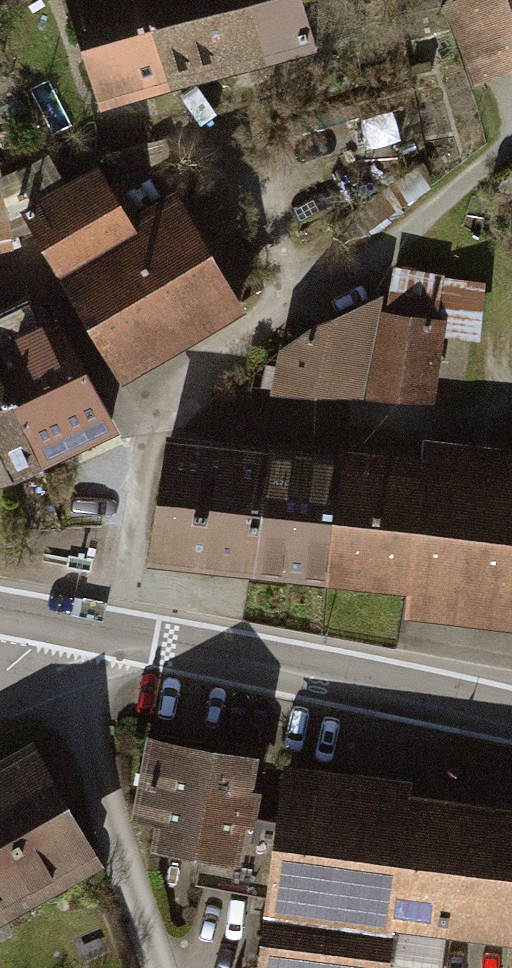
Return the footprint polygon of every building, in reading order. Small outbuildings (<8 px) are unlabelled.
[(177,94),(154,0),(76,0),(103,112),(177,94)] [(177,94),(367,47),(356,0),(315,0),(308,2),(307,0),(154,0),(177,94)] [(451,10),(475,82),(511,70),(511,0),(482,0),(451,10)] [(121,382),(248,304),(183,199),(135,228),(102,174),(70,193),(54,168),(9,196),(121,382)] [(422,172),(342,228),(354,245),(434,189),(422,172)] [(11,311),(79,453),(119,434),(65,328),(30,302),(11,311)] [(79,453),(11,311),(0,317),(0,368),(43,469),(79,453)] [(277,394),(361,403),(371,315),(281,364),(277,394)] [(373,403),(437,412),(449,325),(386,316),(373,403)] [(43,469),(0,368),(0,482),(43,469)] [(159,569),(265,584),(283,450),(177,435),(159,569)] [(337,594),(410,603),(407,623),(511,637),(511,451),(430,440),(426,469),(356,459),(337,594)] [(265,584),(337,594),(356,459),(283,450),(265,584)] [(110,872),(39,751),(0,774),(0,936),(110,872)] [(266,763),(156,751),(146,836),(161,838),(158,863),(183,866),(180,889),(279,900),(288,827),(259,823),(266,763)] [(406,806),(408,789),(294,776),(288,827),(279,900),(271,967),(383,967),(387,929),(511,944),(511,818),(406,806)]
